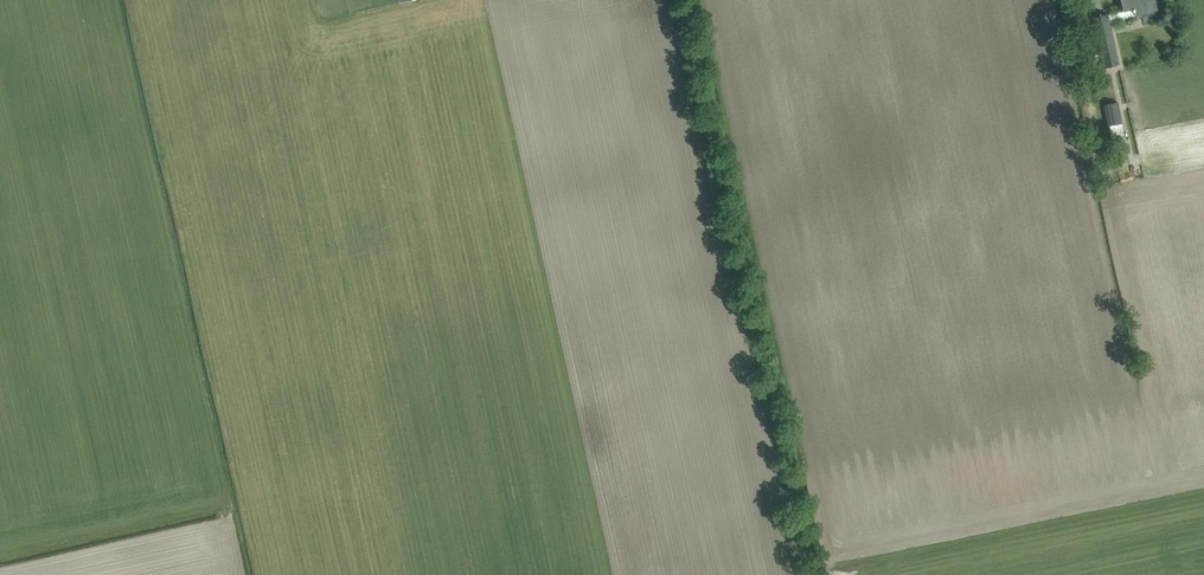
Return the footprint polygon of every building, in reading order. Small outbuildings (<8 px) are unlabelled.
[(1155,0),(1121,0),(1123,10),(1132,8),(1133,11),(1134,11),(1136,18),(1158,13),(1155,0)] [(1119,65),(1108,13),(1092,17),(1104,68),(1119,65)] [(1118,102),(1105,104),(1108,125),(1122,123),(1118,102)]
